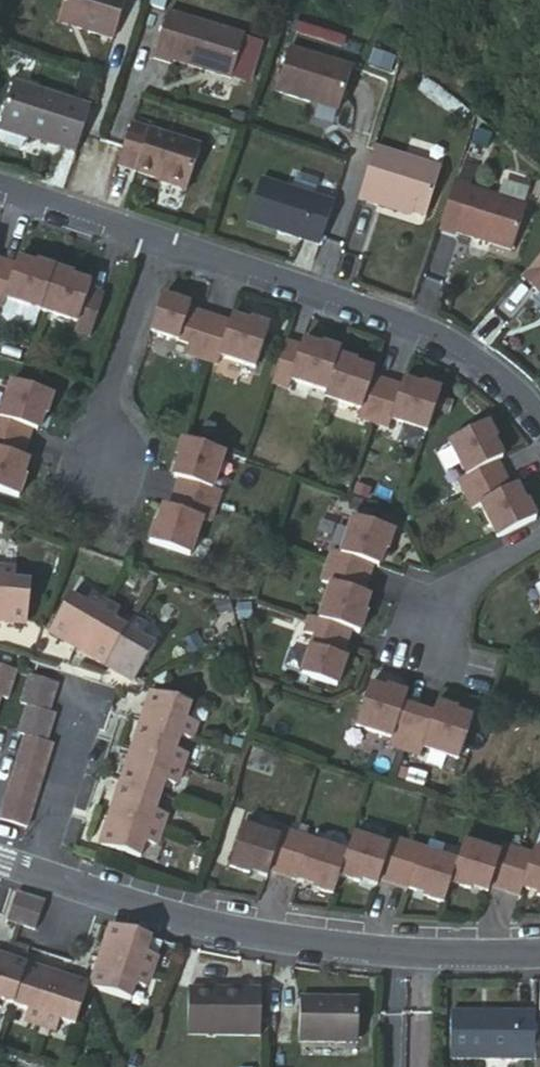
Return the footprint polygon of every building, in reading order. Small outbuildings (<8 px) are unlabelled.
[(112,0),(55,0),(46,27),(103,44),(116,1),(112,0)] [(139,17),(155,22),(162,0),(145,0),(139,17)] [(239,49),(162,23),(147,67),(165,73),(166,70),(225,90),(239,49)] [(345,73),(283,54),(269,97),(303,107),(305,103),(333,112),(345,73)] [(4,90),(0,104),(0,154),(12,157),(18,155),(21,144),(68,159),(82,113),(4,90)] [(333,112),(305,103),(303,107),(331,116),(333,112)] [(194,157),(125,134),(111,175),(180,198),(194,157)] [(436,166),(371,145),(354,196),(372,202),(374,198),(421,213),(436,166)] [(324,207),(252,183),(238,226),(311,249),(324,207)] [(459,191),(443,187),(428,235),(444,241),(445,238),(502,255),(515,212),(458,194),(459,191)] [(510,282),(527,298),(534,291),(539,296),(539,248),(510,282)] [(16,314),(18,310),(33,315),(46,277),(28,271),(25,280),(0,272),(0,308),(16,314)] [(65,284),(46,277),(33,315),(49,320),(48,324),(68,330),(65,339),(82,344),(95,304),(62,292),(65,284)] [(181,313),(153,303),(142,337),(180,351),(177,361),(193,366),(208,372),(211,363),(231,370),(232,367),(248,372),(260,334),(242,328),(239,337),(206,326),(190,321),(189,326),(178,323),(181,313)] [(291,354),(277,348),(263,389),(280,394),(282,386),(302,392),(304,389),(318,394),(329,363),(330,357),(312,351),(309,360),(291,354)] [(347,369),(329,363),(318,394),(316,400),(332,406),(331,409),(351,416),(349,424),(364,429),(378,388),(345,377),(347,369)] [(410,399),(378,388),(364,429),(380,434),(382,426),(402,432),(404,429),(419,434),(432,397),(413,390),(410,399)] [(18,450),(23,435),(27,418),(37,422),(43,401),(5,390),(0,406),(0,444),(18,450)] [(488,543),(526,524),(514,508),(505,512),(475,451),(483,446),(474,429),(439,447),(446,462),(443,463),(453,482),(445,486),(460,515),(468,511),(477,530),(480,528),(488,543)] [(0,444),(0,500),(12,504),(18,484),(9,481),(18,450),(0,444)] [(177,467),(166,500),(207,514),(212,499),(204,495),(211,476),(207,474),(213,459),(175,446),(169,465),(177,467)] [(207,514),(166,500),(161,514),(155,533),(146,529),(140,549),(177,561),(183,545),(186,546),(193,526),(201,529),(207,514)] [(359,584),(364,569),(370,553),(379,556),(386,536),(348,523),(343,539),(340,538),(333,558),(323,554),(318,570),(359,584)] [(349,614),(359,584),(318,570),(313,586),(322,589),(315,608),(319,609),(313,625),(342,635),(351,638),(358,617),(349,614)] [(18,629),(25,587),(9,585),(10,573),(0,571),(0,626),(18,629)] [(57,599),(36,637),(120,686),(142,649),(127,641),(133,631),(107,614),(99,625),(86,618),(92,607),(77,597),(70,608),(57,599)] [(342,635),(313,625),(301,620),(296,636),(306,640),(292,679),(327,691),(337,662),(327,659),(331,649),(336,650),(342,635)] [(0,709),(11,677),(0,674),(0,709)] [(0,801),(0,829),(22,837),(49,753),(41,751),(52,722),(43,720),(54,691),(25,682),(14,712),(21,715),(10,745),(20,747),(0,801)] [(375,694),(359,689),(348,728),(363,732),(363,736),(383,742),(380,750),(396,755),(409,714),(386,707),(390,695),(376,691),(375,694)] [(141,695),(87,850),(126,863),(132,848),(141,850),(149,820),(141,818),(152,787),(160,791),(173,755),(164,753),(169,739),(177,741),(182,724),(174,721),(179,707),(141,695)] [(431,721),(409,714),(396,755),(412,759),(415,752),(435,758),(436,755),(452,760),(463,721),(447,717),(448,714),(435,710),(431,721)] [(277,878),(291,839),(275,834),(273,843),(251,836),(250,839),(234,833),(222,871),(242,878),(245,869),(277,878)] [(306,844),(291,839),(277,878),(290,884),(293,878),(308,884),(304,892),(326,898),(333,879),(340,861),(324,856),(325,853),(305,847),(306,844)] [(340,861),(333,879),(352,886),(354,879),(384,887),(396,846),(386,842),(383,850),(363,844),(362,847),(346,842),(340,861)] [(396,846),(384,887),(400,891),(402,885),(417,890),(414,899),(434,905),(440,887),(446,867),(429,862),(431,859),(411,853),(412,850),(396,846)] [(446,867),(440,887),(458,892),(461,883),(495,893),(506,852),(490,847),(488,856),(468,850),(467,854),(451,848),(446,867)] [(495,893),(511,898),(513,889),(526,893),(525,897),(539,901),(539,856),(522,850),(520,856),(506,852),(495,893)] [(35,906),(6,895),(0,914),(0,926),(27,934),(35,906)] [(138,959),(143,943),(129,939),(102,930),(81,994),(121,1008),(126,991),(136,994),(147,962),(138,959)] [(16,1014),(11,1028),(42,1040),(47,1024),(65,1030),(77,991),(0,965),(0,1009),(16,1014)] [(254,1038),(256,990),(181,989),(181,1038),(254,1038)] [(291,1001),(291,1044),(352,1045),(353,1001),(291,1001)] [(528,1042),(528,1011),(443,1011),(443,1058),(528,1059),(528,1042)] [(528,1059),(528,1066),(539,1066),(539,1042),(528,1042),(528,1059)]
